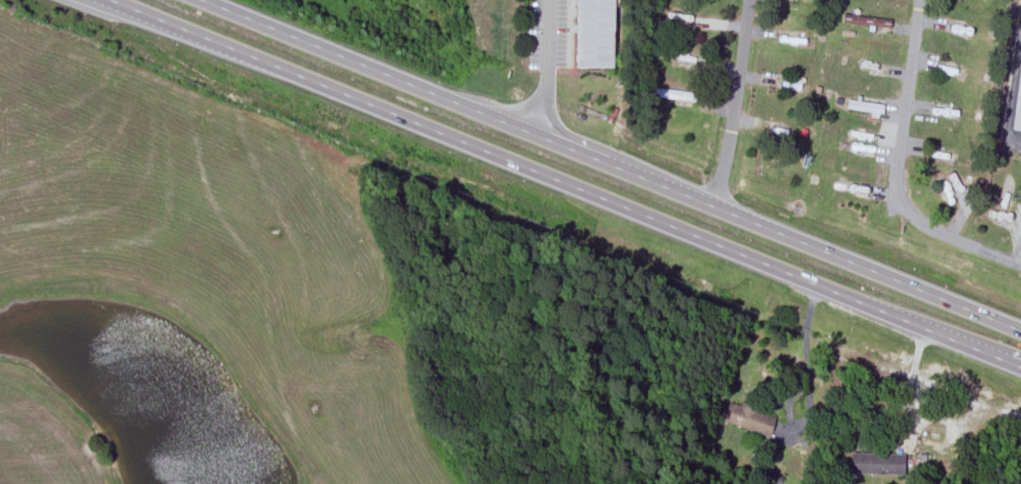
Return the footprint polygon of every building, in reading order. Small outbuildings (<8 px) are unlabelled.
[(575,69),(612,69),(613,0),(576,0),(575,69)] [(891,29),(892,20),(844,13),(843,22),(891,29)] [(1020,133),(1020,55),(1018,54),(1009,131),(1020,133)] [(726,400),(720,421),(769,435),(775,414),(726,400)] [(903,474),(903,453),(850,452),(850,474),(903,474)]
